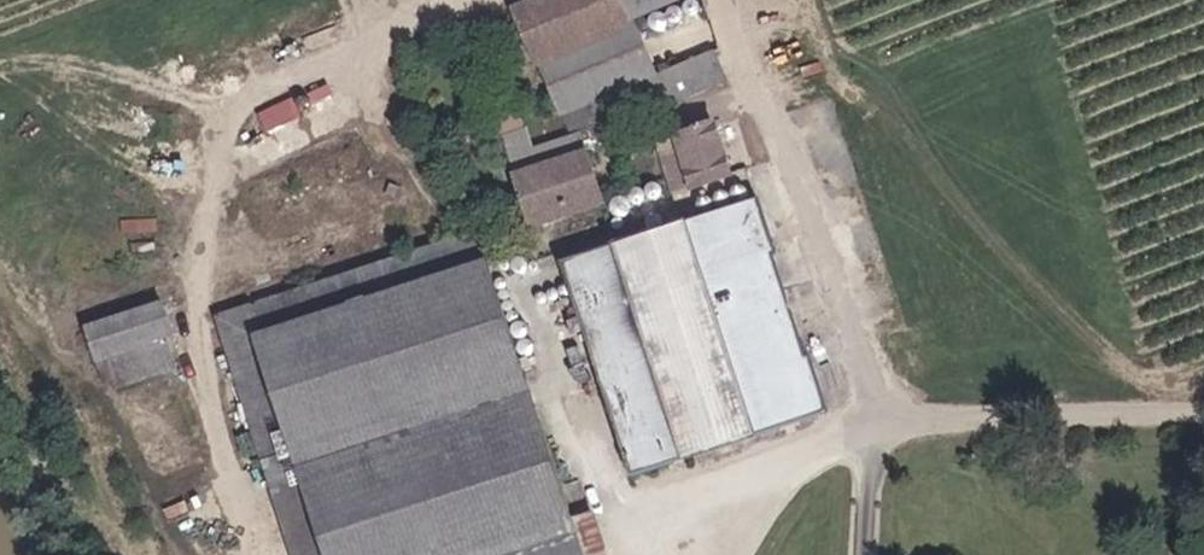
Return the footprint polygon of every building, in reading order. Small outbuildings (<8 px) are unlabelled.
[(544,60),(632,23),(691,0),(554,0),(525,12),(544,60)] [(567,114),(587,106),(655,77),(632,23),(544,60),(567,114)] [(655,77),(587,106),(601,139),(720,88),(706,55),(655,77)] [(269,131),(300,114),(290,95),(259,112),(269,131)] [(675,191),(730,173),(715,128),(660,147),(675,191)] [(512,159),(535,228),(602,206),(580,137),(512,159)] [(639,480),(831,414),(760,203),(567,269),(639,480)] [(473,233),(218,324),(245,399),(500,310),(473,233)] [(164,326),(174,324),(154,268),(79,293),(94,349),(107,347),(108,354),(167,336),(164,326)] [(245,399),(298,554),(584,554),(500,310),(245,399)]
